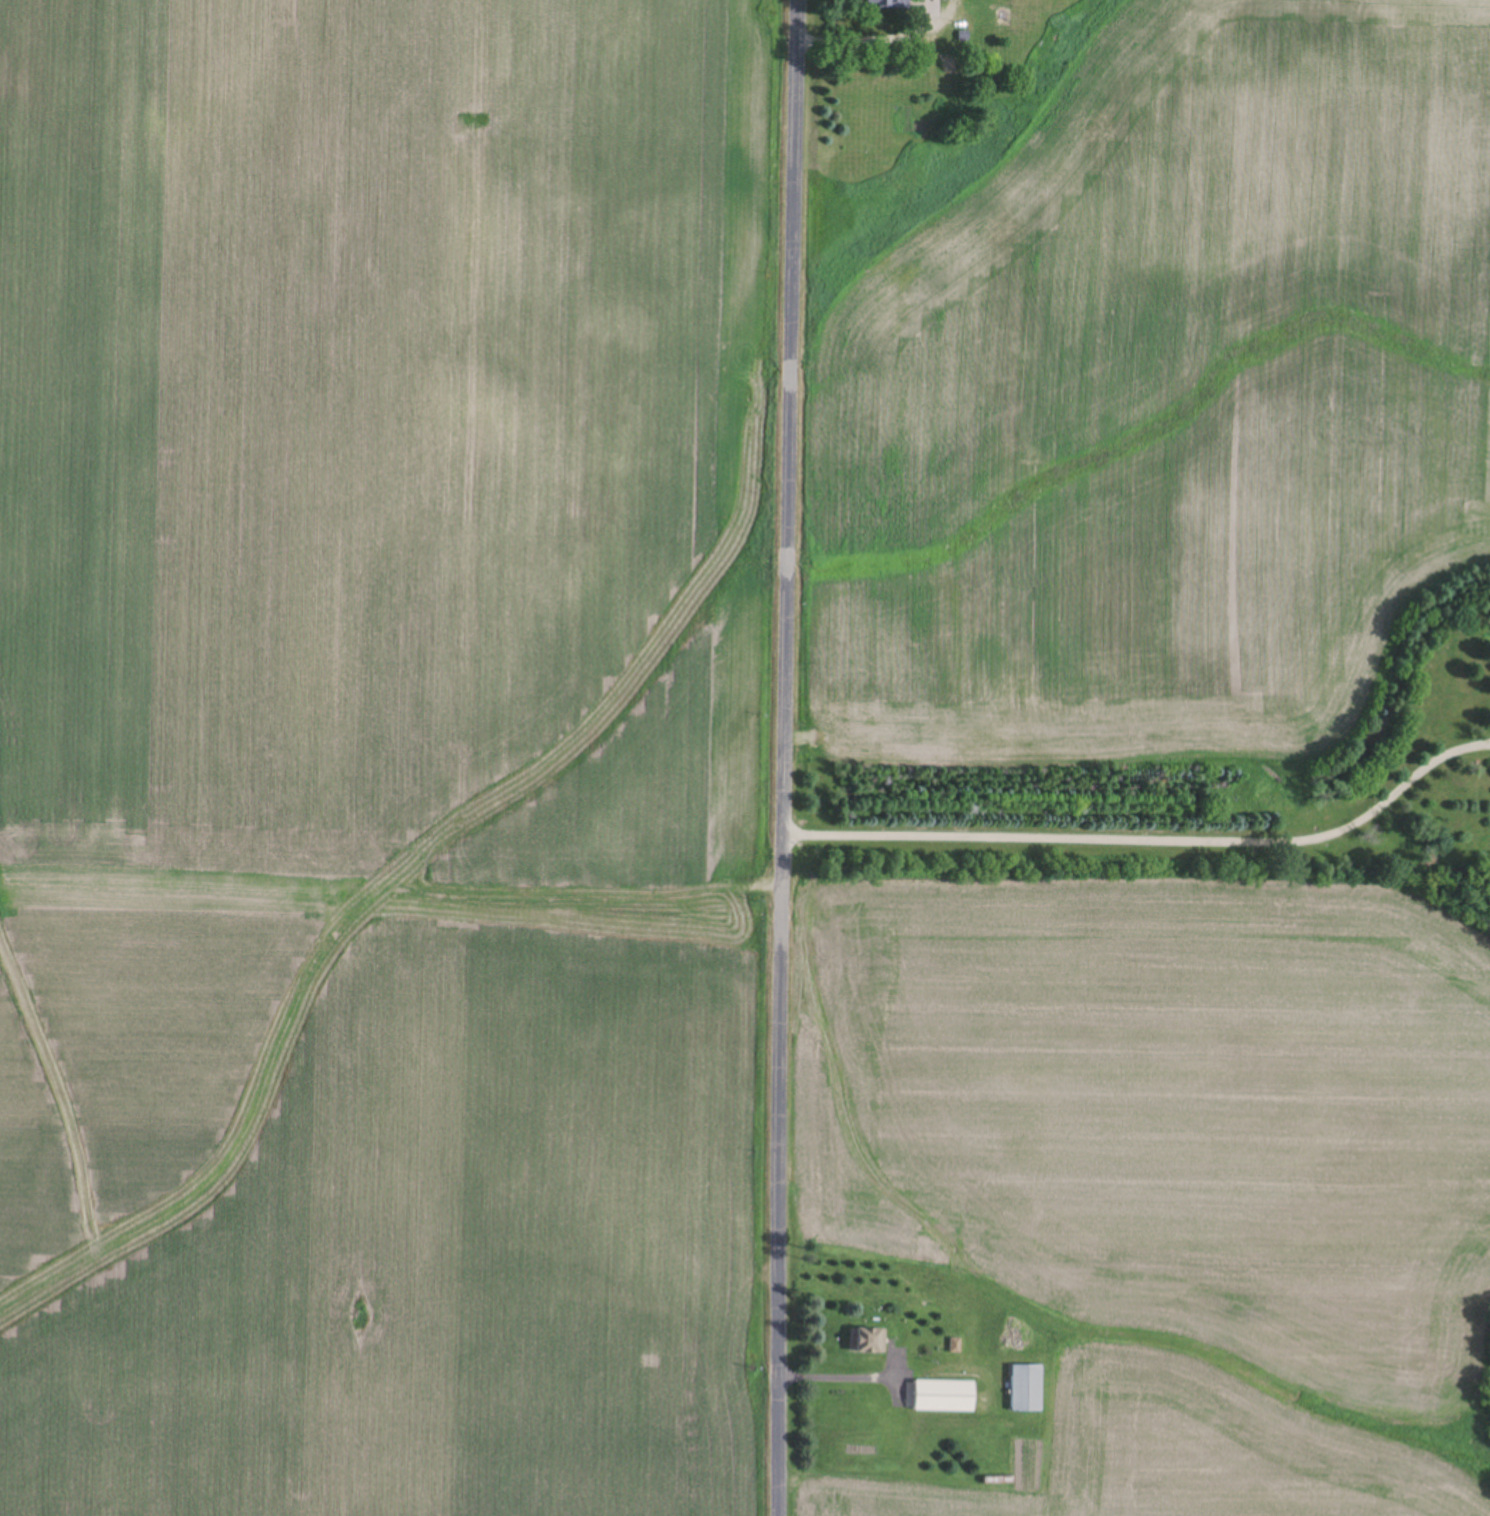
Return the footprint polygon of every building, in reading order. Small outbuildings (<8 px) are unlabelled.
[(910,8),(910,0),(865,0),(865,8),(910,8)] [(986,27),(1013,28),(1013,13),(1005,13),(1005,0),(987,0),(986,27)] [(986,40),(970,40),(970,55),(986,55),(986,40)] [(958,76),(958,57),(943,57),(943,76),(958,76)] [(859,1330),(859,1355),(886,1355),(887,1330),(859,1330)] [(1043,1414),(1043,1367),(1013,1367),(1013,1414),(1043,1414)] [(976,1383),(916,1383),(916,1414),(976,1414),(976,1383)]
